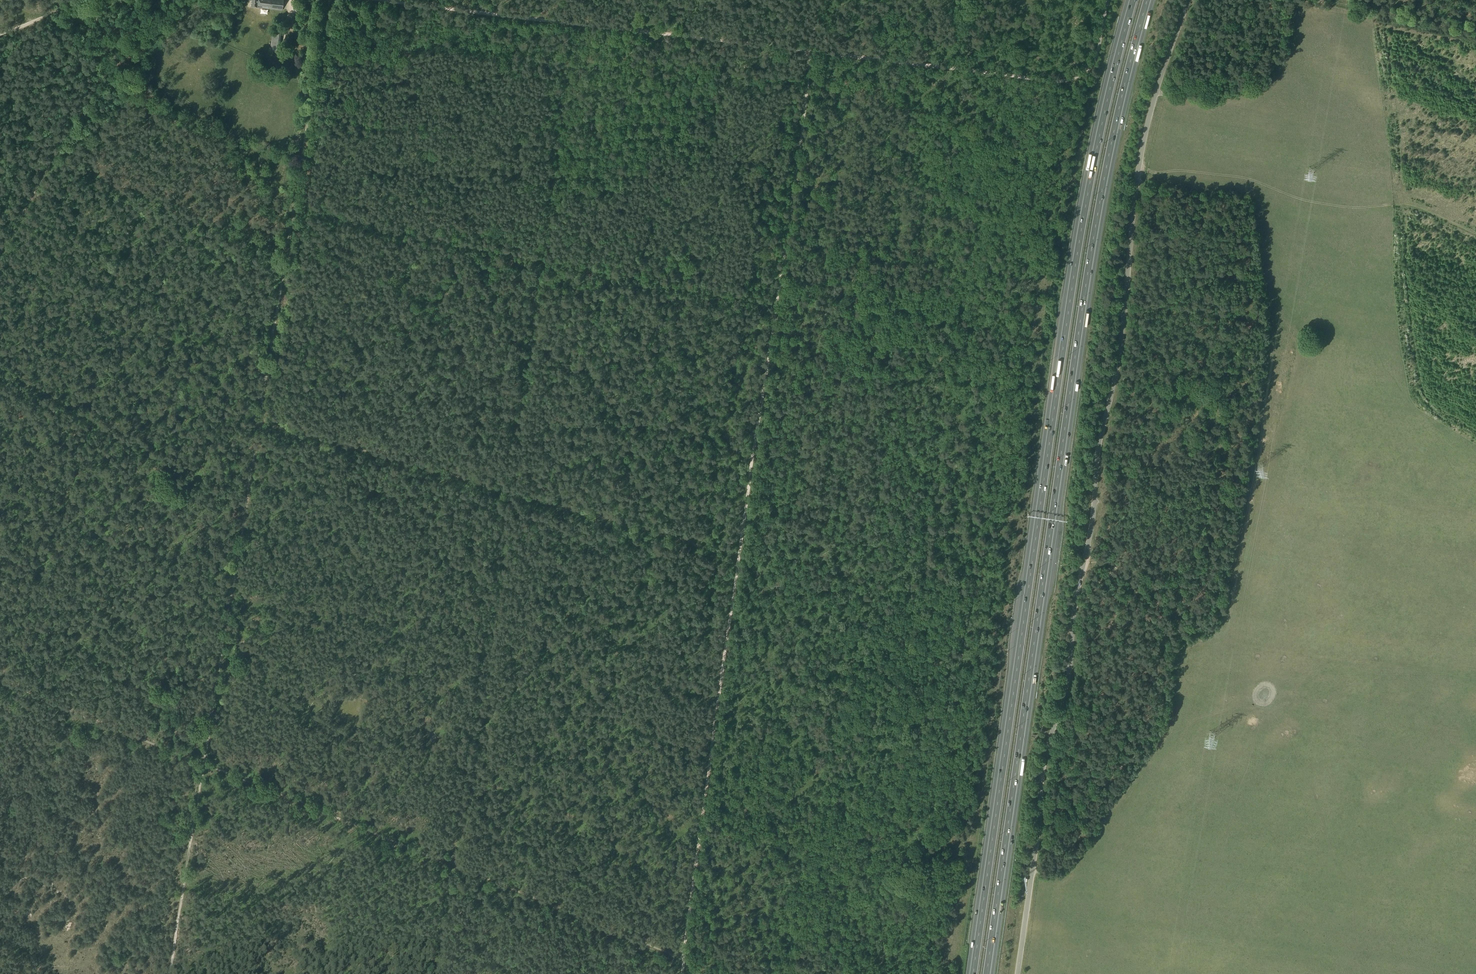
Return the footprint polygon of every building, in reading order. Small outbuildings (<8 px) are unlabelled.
[(251,6),(281,9),(282,0),(251,0),(251,6)] [(273,31),(271,51),(278,52),(281,31),(273,31)]
